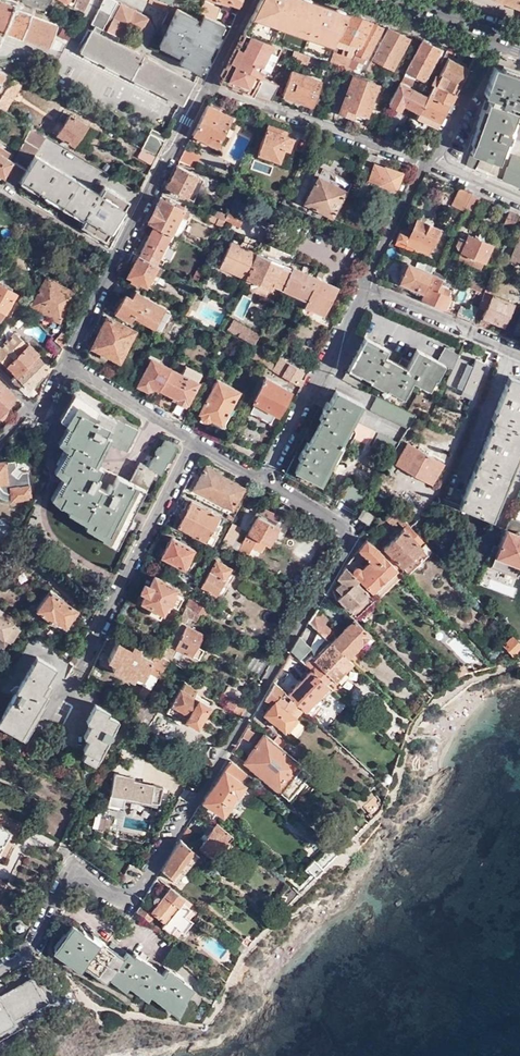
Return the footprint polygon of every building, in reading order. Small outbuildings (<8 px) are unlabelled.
[(57,26),(12,9),(14,5),(1,0),(0,0),(0,41),(4,31),(48,49),(57,26)] [(47,10),(52,0),(19,0),(47,10)] [(75,7),(83,11),(89,0),(78,0),(77,4),(75,7)] [(193,81),(115,42),(117,37),(119,38),(126,24),(140,31),(147,17),(119,3),(118,4),(115,2),(116,1),(114,0),(102,0),(89,24),(93,26),(91,30),(90,29),(78,52),(181,103),(193,81)] [(165,11),(169,0),(142,0),(165,11)] [(319,2),(314,0),(258,0),(242,32),(273,43),(293,50),(319,2)] [(202,2),(197,12),(203,15),(214,19),(219,9),(211,6),(205,3),(202,2)] [(346,11),(319,2),(293,50),(308,55),(346,69),(355,51),(331,43),(346,11)] [(210,47),(222,22),(214,19),(203,15),(197,25),(193,23),(195,19),(176,9),(157,45),(176,55),(178,51),(182,53),(177,62),(197,72),(210,47)] [(371,20),(346,11),(331,43),(355,51),(371,20)] [(371,20),(355,51),(346,69),(347,70),(350,71),(355,60),(361,63),(364,57),(365,57),(382,24),(371,20)] [(408,37),(386,27),(366,68),(371,70),(376,60),(392,67),(408,37)] [(273,43),(242,32),(233,52),(240,55),(236,64),(228,60),(221,76),(223,83),(242,90),(244,86),(250,89),(249,93),(269,100),(277,84),(256,74),(257,72),(259,72),(261,69),(259,68),(260,65),(261,66),(273,43)] [(439,49),(420,39),(402,74),(412,79),(414,75),(423,79),(439,49)] [(308,55),(293,50),(289,58),(304,64),(308,55)] [(240,55),(233,52),(228,60),(236,64),(240,55)] [(437,75),(432,73),(427,83),(454,92),(467,67),(446,56),(437,75)] [(289,70),(280,94),(312,106),(321,82),(307,77),(311,66),(306,65),(302,75),(289,70)] [(492,66),(482,93),(489,96),(477,130),(465,164),(485,173),(494,160),(497,161),(516,107),(519,108),(519,76),(513,73),(492,66)] [(350,71),(347,70),(341,84),(347,86),(337,113),(348,117),(349,115),(364,121),(377,86),(351,77),(352,71),(350,71)] [(0,71),(0,79),(8,82),(11,76),(0,71)] [(0,98),(0,108),(5,111),(23,83),(12,77),(0,98)] [(398,82),(387,103),(399,109),(402,103),(418,111),(426,95),(422,93),(421,94),(398,82)] [(454,92),(427,83),(422,93),(426,95),(449,102),(454,92)] [(435,128),(449,102),(426,95),(418,111),(415,117),(435,128)] [(230,115),(206,104),(192,134),(215,145),(230,115)] [(73,147),(85,126),(67,115),(61,125),(55,121),(48,133),(73,147)] [(288,149),(292,137),(277,132),(278,129),(266,124),(254,157),(285,168),(291,150),(288,149)] [(43,138),(29,130),(11,165),(6,174),(19,181),(21,178),(86,216),(81,224),(104,237),(109,229),(106,227),(118,206),(121,208),(126,199),(103,185),(98,194),(33,157),(43,138)] [(148,132),(141,148),(155,156),(163,139),(148,132)] [(3,161),(9,150),(0,145),(0,166),(3,161)] [(178,161),(194,167),(201,152),(185,147),(178,161)] [(155,156),(141,148),(137,156),(151,164),(155,156)] [(500,179),(519,188),(519,158),(514,156),(508,167),(507,167),(500,179)] [(5,177),(6,174),(11,165),(3,161),(0,166),(0,174),(5,177)] [(330,218),(349,182),(326,170),(327,167),(321,163),(319,163),(318,164),(312,175),(316,177),(302,203),(330,218)] [(394,191),(401,172),(384,166),(383,168),(373,164),(367,179),(377,183),(376,184),(394,191)] [(204,179),(176,165),(165,187),(170,190),(169,192),(176,197),(179,194),(187,198),(193,186),(199,189),(204,179)] [(462,210),(471,193),(458,188),(450,204),(462,210)] [(160,197),(147,222),(153,225),(170,234),(171,234),(180,216),(186,218),(189,212),(160,197)] [(384,226),(391,214),(382,209),(375,221),(384,226)] [(511,227),(518,213),(508,209),(502,222),(511,227)] [(243,218),(229,211),(225,220),(239,226),(243,218)] [(428,252),(439,227),(415,217),(414,219),(411,217),(406,225),(411,228),(407,235),(398,231),(395,236),(428,252)] [(170,234),(153,225),(140,250),(157,259),(170,234)] [(480,268),(491,243),(468,232),(467,233),(463,231),(459,232),(454,243),(456,247),(460,249),(456,257),(480,268)] [(509,259),(519,264),(519,235),(509,259)] [(244,277),(256,252),(231,239),(219,265),(244,277)] [(271,284),(281,289),(290,270),(280,265),(280,263),(256,252),(244,277),(244,278),(269,289),(271,284)] [(162,267),(137,254),(126,274),(131,277),(130,279),(137,283),(139,281),(151,288),(162,267)] [(421,294),(432,273),(406,261),(397,283),(421,294)] [(305,301),(316,277),(292,266),(290,270),(281,289),(305,301)] [(421,294),(420,297),(444,307),(449,295),(447,293),(449,288),(438,283),(441,276),(432,273),(421,294)] [(46,277),(30,306),(58,321),(74,293),(64,287),(67,282),(58,277),(55,282),(46,277)] [(325,281),(316,277),(305,301),(303,306),(323,315),(338,287),(330,283),(328,287),(323,284),(325,281)] [(485,288),(486,287),(478,284),(479,283),(466,277),(463,283),(483,292),(485,288)] [(1,321),(16,293),(0,283),(0,320),(1,321)] [(157,329),(168,310),(128,286),(113,312),(128,321),(133,314),(157,329)] [(478,324),(488,328),(492,320),(501,324),(511,303),(493,295),(495,292),(485,288),(483,292),(477,307),(485,310),(478,324)] [(186,305),(182,314),(187,316),(191,307),(186,305)] [(459,307),(456,314),(471,321),(475,312),(468,308),(466,311),(459,307)] [(135,331),(107,316),(91,347),(118,362),(135,331)] [(254,344),(260,334),(233,318),(227,329),(254,344)] [(0,344),(0,358),(15,374),(36,354),(15,332),(1,345),(0,344)] [(61,347),(66,337),(60,333),(56,341),(61,347)] [(56,341),(51,337),(47,344),(58,355),(61,347),(56,341)] [(452,367),(458,354),(444,346),(436,359),(415,348),(405,367),(383,356),(386,348),(363,337),(341,378),(357,386),(363,375),(402,396),(412,379),(429,387),(442,362),(452,367)] [(245,354),(251,357),(254,351),(249,348),(245,354)] [(251,357),(264,365),(271,369),(275,363),(254,351),(251,357)] [(388,351),(386,356),(406,366),(408,361),(388,351)] [(11,378),(25,392),(49,367),(36,354),(15,374),(11,378)] [(271,369),(295,383),(303,369),(280,355),(275,363),(271,369)] [(474,358),(472,362),(460,358),(448,388),(471,398),(485,363),(474,358)] [(149,400),(152,401),(159,388),(169,367),(160,362),(158,365),(150,361),(137,384),(147,389),(150,385),(155,388),(149,400)] [(169,367),(159,388),(186,404),(202,375),(189,367),(184,376),(169,367)] [(441,499),(436,507),(453,514),(453,513),(464,517),(468,510),(491,519),(519,447),(519,380),(509,376),(490,421),(493,422),(459,506),(441,499)] [(277,415),(289,391),(277,384),(279,381),(274,379),(273,382),(264,377),(252,401),(254,402),(248,412),(269,423),(274,413),(277,415)] [(5,386),(0,379),(0,381),(13,397),(14,398),(16,396),(5,386)] [(221,425),(239,391),(218,379),(199,413),(201,415),(201,417),(209,421),(211,420),(221,425)] [(0,381),(0,418),(6,412),(3,409),(14,398),(13,397),(0,381)] [(299,459),(293,471),(319,484),(346,434),(368,445),(375,432),(353,421),(361,407),(360,402),(336,390),(326,408),(323,406),(318,417),(321,418),(308,442),(305,441),(296,457),(299,459)] [(77,399),(97,410),(99,408),(75,392),(59,420),(66,425),(55,443),(65,450),(53,472),(61,478),(51,499),(59,505),(65,497),(59,494),(68,475),(60,470),(72,447),(64,440),(74,423),(66,417),(77,399)] [(409,428),(417,415),(378,396),(371,410),(409,428)] [(155,471),(148,468),(139,462),(129,480),(97,464),(94,462),(105,443),(108,444),(126,454),(137,432),(97,410),(77,399),(66,417),(74,423),(64,440),(72,447),(60,470),(68,475),(59,494),(65,497),(59,505),(70,513),(72,510),(95,522),(94,526),(115,537),(141,489),(145,491),(155,471)] [(391,456),(400,443),(379,433),(372,447),(391,456)] [(174,447),(162,440),(158,448),(156,447),(152,453),(154,457),(148,468),(155,471),(160,474),(174,447)] [(94,462),(97,464),(108,444),(105,443),(94,462)] [(415,470),(433,480),(442,464),(405,443),(393,465),(412,475),(415,470)] [(7,500),(18,499),(18,498),(23,498),(26,492),(24,470),(17,471),(11,466),(11,460),(0,461),(0,490),(2,491),(7,492),(7,500)] [(203,479),(196,490),(231,509),(243,487),(204,466),(198,476),(203,479)] [(430,485),(433,480),(415,470),(412,475),(430,485)] [(192,487),(196,490),(203,479),(198,476),(192,487)] [(116,548),(145,491),(141,489),(115,537),(94,526),(95,522),(72,510),(70,513),(85,524),(84,528),(101,537),(99,539),(116,548)] [(205,539),(218,514),(191,500),(177,525),(205,539)] [(280,517),(262,507),(239,551),(247,556),(253,546),(257,549),(261,541),(267,545),(278,525),(276,524),(280,517)] [(366,521),(371,513),(361,507),(356,515),(366,521)] [(410,526),(421,516),(414,509),(403,519),(410,526)] [(485,521),(470,515),(462,528),(477,536),(485,521)] [(420,546),(425,541),(410,526),(403,519),(400,516),(397,519),(404,526),(377,552),(394,570),(399,566),(406,573),(427,553),(420,546)] [(512,518),(510,517),(505,529),(490,565),(517,575),(519,566),(519,522),(512,518)] [(0,520),(0,543),(2,544),(5,539),(12,527),(0,520)] [(229,521),(220,540),(222,541),(229,545),(239,526),(229,521)] [(161,555),(184,568),(195,548),(171,535),(161,555)] [(396,598),(391,594),(384,586),(397,572),(394,570),(377,552),(364,539),(357,548),(368,560),(362,566),(355,559),(353,561),(350,559),(344,566),(362,583),(388,607),(396,598)] [(229,545),(222,541),(219,548),(226,551),(229,545)] [(195,548),(184,568),(189,571),(200,551),(195,548)] [(230,568),(214,559),(201,585),(203,586),(200,590),(206,594),(209,590),(216,594),(230,568)] [(360,586),(362,583),(344,566),(336,577),(341,581),(337,586),(333,583),(326,594),(335,603),(338,600),(355,617),(373,599),(360,586)] [(295,585),(303,572),(296,567),(288,581),(295,585)] [(391,594),(405,580),(397,572),(384,586),(391,594)] [(186,574),(181,582),(194,589),(198,581),(186,574)] [(174,593),(177,587),(155,575),(149,585),(145,583),(142,588),(146,591),(142,600),(152,606),(149,611),(160,617),(163,612),(164,612),(169,602),(176,606),(181,597),(174,593)] [(76,609),(51,590),(37,609),(54,622),(56,620),(67,629),(74,619),(71,616),(76,609)] [(190,599),(187,606),(194,610),(198,604),(190,599)] [(198,604),(194,610),(200,614),(208,619),(212,612),(198,604)] [(167,642),(183,650),(192,655),(197,646),(203,634),(184,624),(188,615),(197,620),(200,614),(194,610),(187,606),(186,605),(167,642)] [(0,609),(0,642),(4,645),(8,640),(12,642),(20,628),(14,624),(18,617),(8,610),(6,613),(0,609)] [(307,622),(325,638),(331,632),(321,623),(325,618),(315,609),(307,622)] [(330,642),(349,661),(363,646),(359,643),(368,634),(360,626),(352,619),(330,642)] [(519,647),(519,641),(507,627),(503,631),(510,637),(504,642),(513,652),(519,647)] [(364,648),(373,638),(368,634),(359,643),(363,646),(364,648)] [(290,651),(298,658),(308,646),(299,637),(290,651)] [(159,658),(146,650),(143,655),(138,653),(140,650),(133,646),(130,649),(118,642),(108,659),(116,664),(113,669),(133,680),(135,675),(142,679),(145,674),(156,680),(168,659),(161,654),(159,658)] [(167,642),(163,649),(176,655),(179,655),(181,654),(183,650),(167,642)] [(310,670),(324,682),(330,676),(333,680),(343,670),(341,669),(349,661),(330,642),(313,660),(311,657),(304,664),(310,670)] [(197,646),(192,655),(199,659),(204,650),(197,646)] [(47,684),(46,683),(54,669),(35,658),(0,720),(0,726),(22,738),(45,695),(41,693),(47,684)] [(463,662),(452,669),(453,670),(458,675),(462,672),(468,669),(463,662)] [(286,674),(280,669),(273,681),(279,686),(286,674)] [(302,707),(304,710),(319,695),(322,698),(331,689),(324,682),(310,670),(287,694),(298,704),(302,707)] [(183,681),(165,710),(184,722),(186,719),(196,725),(208,705),(198,699),(200,696),(191,691),(194,687),(183,681)] [(293,716),(295,715),(290,711),(298,704),(287,694),(279,686),(273,681),(264,696),(271,703),(264,712),(283,729),(284,728),(287,728),(294,719),(293,716)] [(51,686),(47,684),(41,693),(45,695),(51,686)] [(138,694),(129,710),(135,715),(145,698),(138,694)] [(48,697),(45,695),(22,738),(25,741),(45,705),(43,704),(48,697)] [(223,704),(240,715),(245,705),(229,695),(223,704)] [(145,698),(135,715),(150,725),(160,708),(145,698)] [(85,750),(98,757),(118,718),(108,712),(110,710),(95,703),(87,719),(90,721),(83,735),(87,737),(81,748),(85,750)] [(295,715),(302,707),(298,704),(290,711),(295,715)] [(249,740),(255,732),(247,727),(241,735),(249,740)] [(288,798),(309,772),(286,752),(282,749),(273,741),(264,734),(244,762),(288,798)] [(273,741),(282,749),(286,745),(277,737),(273,741)] [(95,763),(98,757),(85,750),(82,756),(95,763)] [(238,778),(243,771),(231,760),(198,807),(211,818),(218,807),(225,812),(231,803),(234,805),(241,793),(238,790),(244,782),(238,778)] [(112,773),(106,803),(119,806),(121,796),(149,802),(153,785),(131,780),(132,777),(112,773)] [(213,860),(233,836),(231,835),(212,819),(210,822),(214,825),(212,827),(207,834),(203,839),(198,846),(198,847),(213,860)] [(200,829),(207,834),(212,827),(206,822),(200,829)] [(10,830),(0,824),(0,849),(10,830)] [(180,838),(183,841),(190,830),(187,827),(180,838)] [(332,835),(340,841),(345,835),(338,829),(332,835)] [(195,843),(198,846),(203,839),(200,837),(195,843)] [(175,882),(198,857),(183,841),(180,838),(161,868),(175,882)] [(314,858),(322,866),(338,850),(329,842),(314,858)] [(304,865),(314,875),(322,866),(314,858),(312,857),(304,865)] [(169,932),(173,927),(182,915),(188,908),(179,901),(182,896),(179,893),(168,885),(159,897),(156,897),(153,900),(154,905),(149,911),(154,915),(163,922),(161,925),(169,932)] [(139,904),(145,908),(149,903),(143,899),(139,904)] [(149,922),(154,915),(149,911),(145,908),(139,904),(135,911),(149,922)] [(182,915),(173,927),(175,928),(181,933),(190,920),(187,919),(182,915)] [(165,974),(141,957),(139,959),(115,941),(111,947),(95,935),(93,938),(75,925),(56,950),(73,963),(77,958),(102,977),(105,973),(121,984),(124,980),(150,999),(153,994),(170,1007),(173,1002),(179,1007),(194,986),(169,968),(165,974)] [(246,945),(240,940),(234,946),(240,952),(246,945)] [(44,1001),(31,977),(0,995),(0,1029),(14,1020),(13,1019),(44,1001)]
